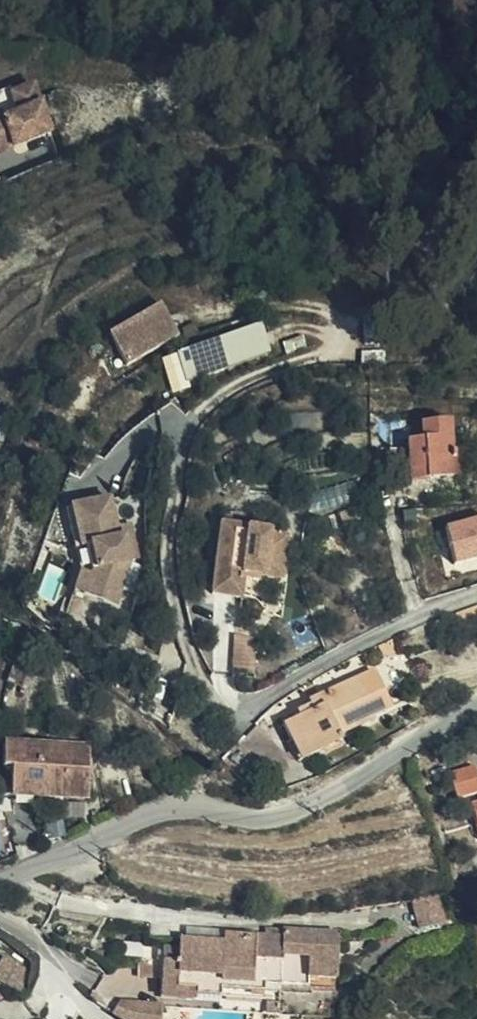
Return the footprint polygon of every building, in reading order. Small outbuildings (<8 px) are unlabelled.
[(0,95),(0,150),(15,144),(13,139),(27,133),(29,138),(51,129),(34,87),(13,96),(11,90),(0,95)] [(120,352),(175,328),(160,294),(104,317),(120,352)] [(265,351),(257,323),(173,349),(180,376),(265,351)] [(382,353),(362,354),(363,363),(383,362),(382,353)] [(393,435),(397,466),(411,465),(412,476),(452,471),(449,446),(437,447),(433,413),(404,416),(406,434),(393,435)] [(411,465),(397,466),(398,477),(412,476),(411,465)] [(94,548),(94,558),(123,510),(123,507),(87,511),(89,548),(94,548)] [(95,579),(88,596),(118,608),(132,570),(130,547),(127,548),(126,535),(123,510),(94,558),(95,579)] [(80,512),(84,576),(94,558),(94,548),(89,548),(87,511),(80,512)] [(476,559),(476,517),(444,527),(454,565),(476,559)] [(200,591),(227,594),(231,575),(269,579),(273,536),(255,534),(254,529),(207,524),(200,591)] [(130,547),(132,570),(140,569),(138,535),(126,535),(127,548),(130,547)] [(94,558),(84,576),(77,594),(88,596),(95,579),(94,558)] [(220,668),(242,669),(244,630),(222,630),(220,668)] [(286,770),(342,751),(338,740),(364,729),(345,683),(304,696),(308,706),(267,721),(286,770)] [(4,796),(41,792),(42,804),(84,801),(79,743),(0,750),(0,774),(2,774),(4,796)] [(440,814),(469,806),(461,779),(433,786),(440,814)] [(41,792),(4,796),(5,809),(42,804),(41,792)] [(476,855),(476,815),(460,819),(470,857),(476,855)] [(45,827),(54,851),(75,843),(66,820),(45,827)] [(414,898),(419,926),(447,921),(442,893),(414,898)] [(160,1001),(232,1002),(232,993),(289,993),(289,983),(346,983),(347,918),(290,918),(290,925),(233,924),(233,933),(179,933),(178,948),(160,947),(160,1001)] [(25,977),(25,950),(0,942),(0,969),(25,977)]
